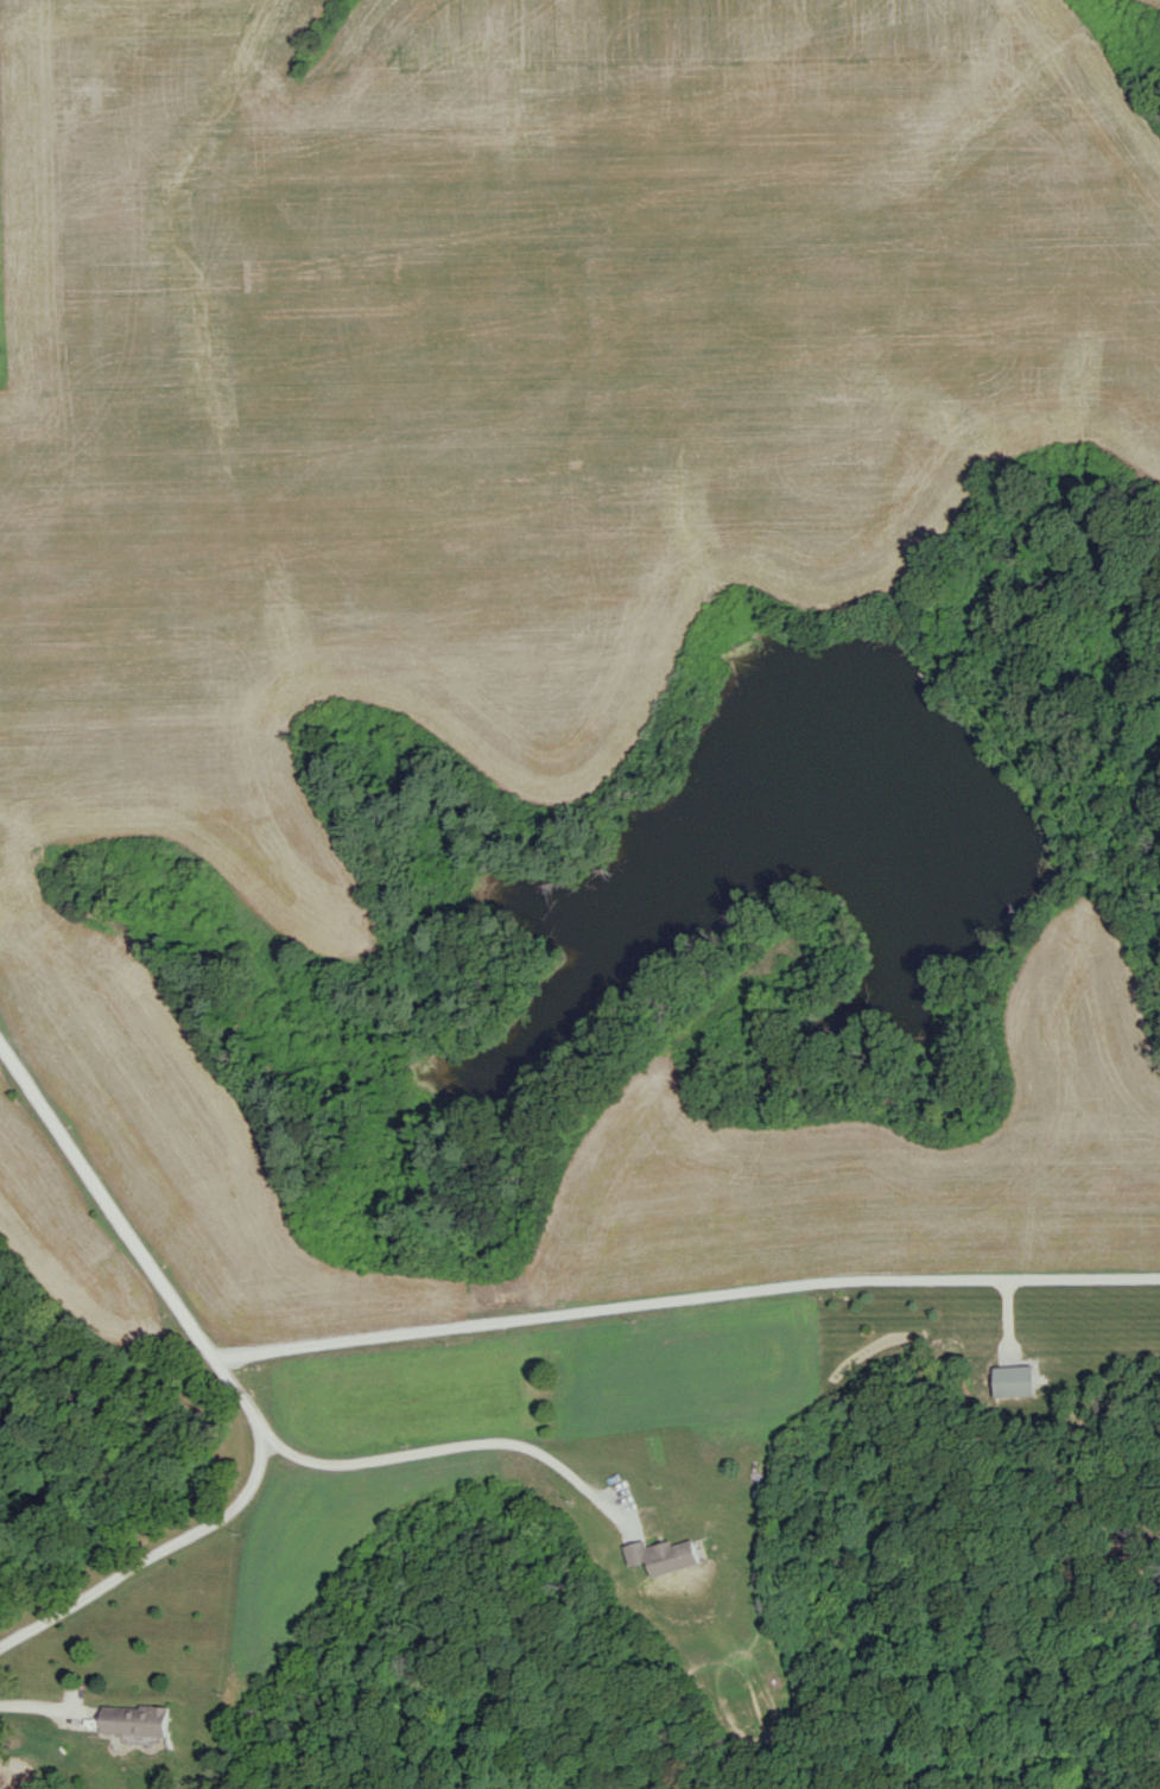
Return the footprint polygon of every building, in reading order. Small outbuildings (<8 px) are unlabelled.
[(1032,1366),(992,1366),(992,1396),(1032,1396),(1032,1366)] [(698,1564),(692,1540),(671,1545),(670,1541),(645,1547),(643,1540),(623,1546),(628,1567),(646,1562),(650,1577),(698,1564)] [(165,1737),(167,1708),(99,1705),(98,1734),(165,1737)]
